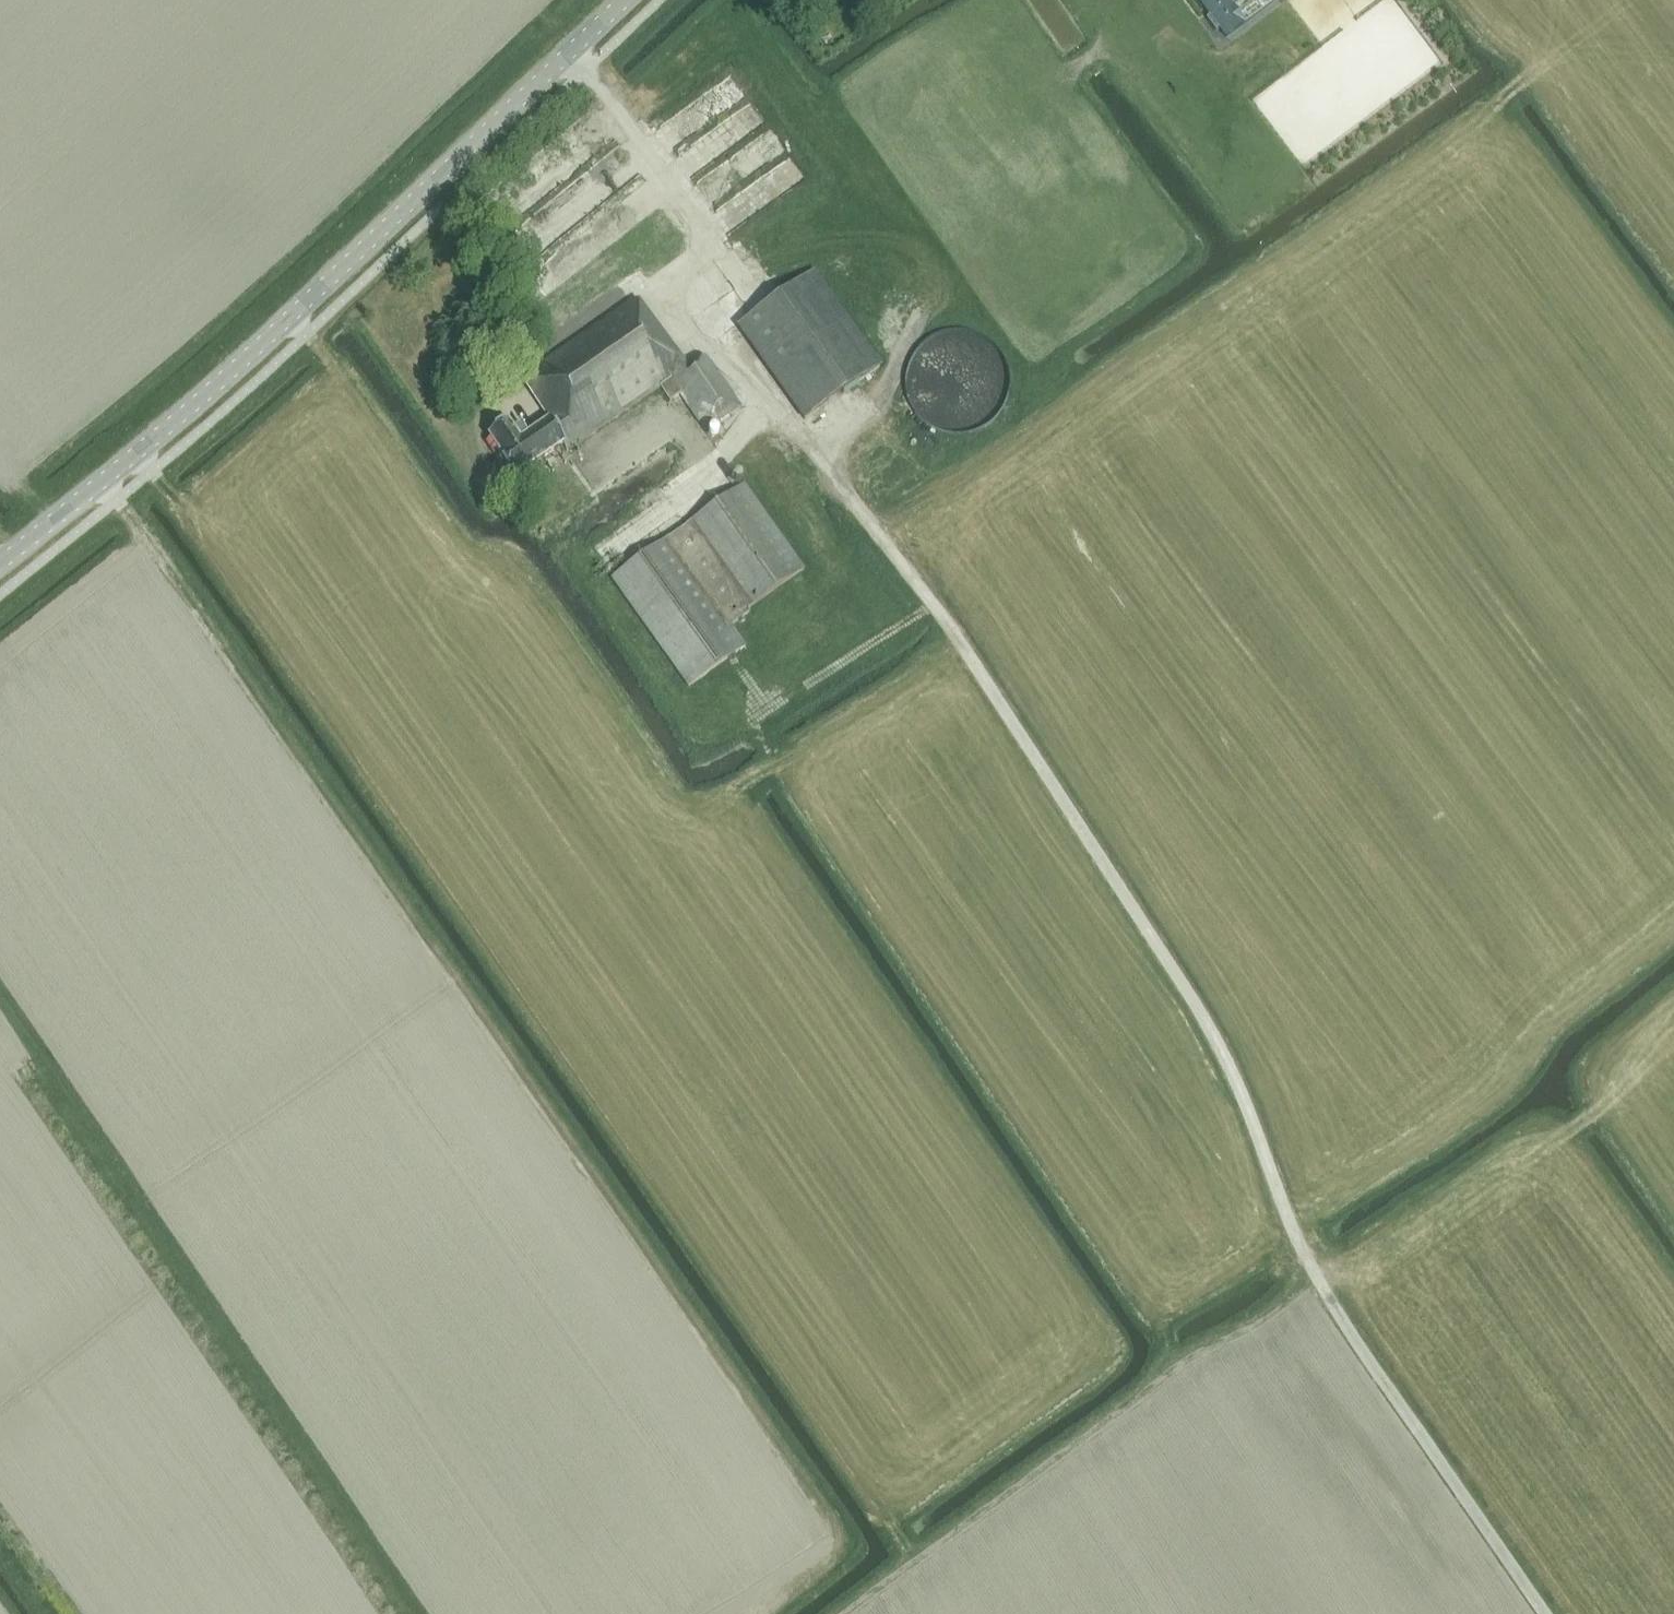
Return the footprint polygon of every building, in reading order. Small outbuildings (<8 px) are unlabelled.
[(1231,7),(1225,0),(1204,0),(1200,3),(1210,16),(1206,20),(1215,32),(1219,29),(1226,38),(1276,0),(1240,0),(1231,7)] [(1417,51),(1427,39),(1417,30),(1407,42),(1417,51)] [(882,367),(814,273),(738,328),(805,422),(882,367)] [(522,380),(550,421),(529,436),(522,425),(513,431),(508,425),(506,426),(500,425),(492,430),(491,436),(489,438),(501,455),(498,456),(514,479),(563,446),(567,453),(660,388),(670,402),(681,395),(706,431),(739,408),(703,358),(689,368),(684,361),(680,364),(635,302),(522,380)] [(804,570),(744,486),(687,526),(612,580),(690,688),(746,648),(729,623),(747,611),(804,570)]
